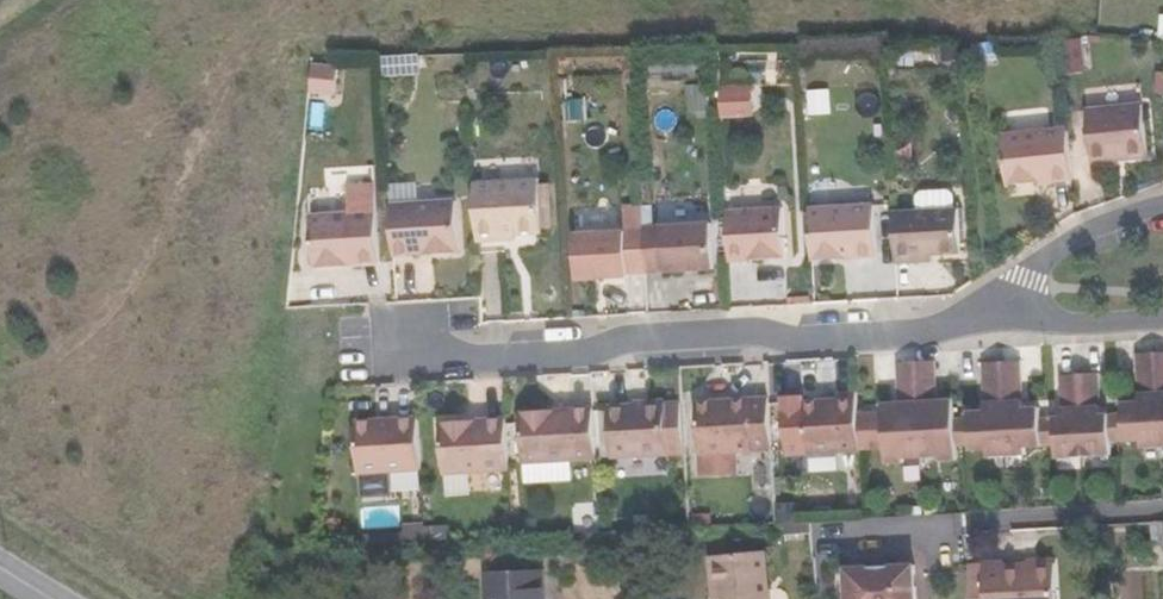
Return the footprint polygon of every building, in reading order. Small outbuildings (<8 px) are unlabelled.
[(336,57),(312,58),(310,85),(337,84),(336,57)] [(751,87),(719,87),(720,114),(752,113),(751,87)] [(1143,105),(1087,110),(1092,161),(1148,155),(1143,105)] [(1073,179),(1068,129),(1003,135),(1008,185),(1073,179)] [(540,184),(474,187),(478,246),(502,244),(501,239),(515,239),(543,237),(540,184)] [(457,201),(392,205),(395,255),(460,252),(457,201)] [(875,205),(810,209),(813,260),(878,256),(875,205)] [(783,207),(726,211),(729,262),(786,258),(783,207)] [(959,209),(894,213),(897,264),(915,263),(915,256),(932,255),(961,253),(959,209)] [(380,262),(377,212),(312,216),(315,266),(380,262)] [(625,231),(576,234),(578,279),(629,276),(629,273),(646,272),(644,230),(644,227),(643,213),(624,214),(625,231)] [(712,223),(644,227),(644,230),(646,272),(715,268),(712,223)] [(932,255),(915,256),(915,263),(933,262),(932,255)] [(1124,415),(1125,442),(1142,441),(1142,449),(1161,448),(1158,353),(1139,354),(1141,402),(1124,403),(1124,415)] [(1021,355),(1002,356),(1007,455),(1026,454),(1026,446),(1043,446),(1041,419),(1040,402),(1024,403),(1021,355)] [(969,405),(970,419),(971,442),(987,442),(988,456),(1007,455),(1002,356),(983,357),(986,405),(969,405)] [(935,360),(916,362),(922,457),(940,456),(940,460),(958,459),(957,455),(957,443),(956,419),(955,407),(938,408),(938,400),(935,360)] [(916,362),(897,363),(900,403),(900,410),(883,412),(866,413),(868,448),(886,447),(886,463),(905,462),(904,458),(922,457),(916,362)] [(1100,374),(1081,375),(1085,457),(1112,456),(1111,442),(1110,415),(1102,415),(1100,374)] [(1081,375),(1061,376),(1063,417),(1056,418),(1057,445),(1058,458),(1085,457),(1081,375)] [(858,413),(857,392),(838,394),(838,400),(804,402),(807,454),(861,451),(861,449),(858,413)] [(773,450),(770,398),(697,402),(700,454),(773,450)] [(900,403),(883,403),(883,412),(900,410),(900,403)] [(668,454),(666,404),(609,407),(612,457),(668,454)] [(597,458),(594,408),(521,412),(524,463),(597,458)] [(866,413),(858,413),(861,449),(868,448),(866,413)] [(1117,415),(1110,415),(1111,442),(1118,442),(1117,415)] [(1124,415),(1117,415),(1118,442),(1125,442),(1124,415)] [(419,418),(356,422),(359,473),(422,469),(419,418)] [(1048,418),(1041,419),(1043,446),(1050,445),(1048,418)] [(1056,418),(1048,418),(1050,445),(1057,445),(1056,418)] [(510,470),(507,419),(441,423),(444,473),(510,470)] [(964,443),(963,419),(956,419),(957,443),(964,443)] [(970,419),(963,419),(964,443),(971,442),(970,419)] [(568,481),(568,464),(527,464),(527,481),(568,481)] [(812,520),(784,522),(785,530),(813,528),(812,520)] [(1153,523),(1155,552),(1162,552),(1162,522),(1153,523)] [(768,553),(714,557),(717,590),(722,589),(723,598),(771,598),(768,553)] [(1004,567),(1004,563),(983,564),(984,580),(969,580),(970,598),(1057,598),(1055,564),(1004,567)] [(969,565),(969,580),(984,580),(983,564),(969,565)] [(874,567),(846,568),(847,598),(916,598),(915,565),(887,566),(887,569),(874,570),(874,567)] [(488,598),(545,598),(543,572),(486,575),(488,598)]
